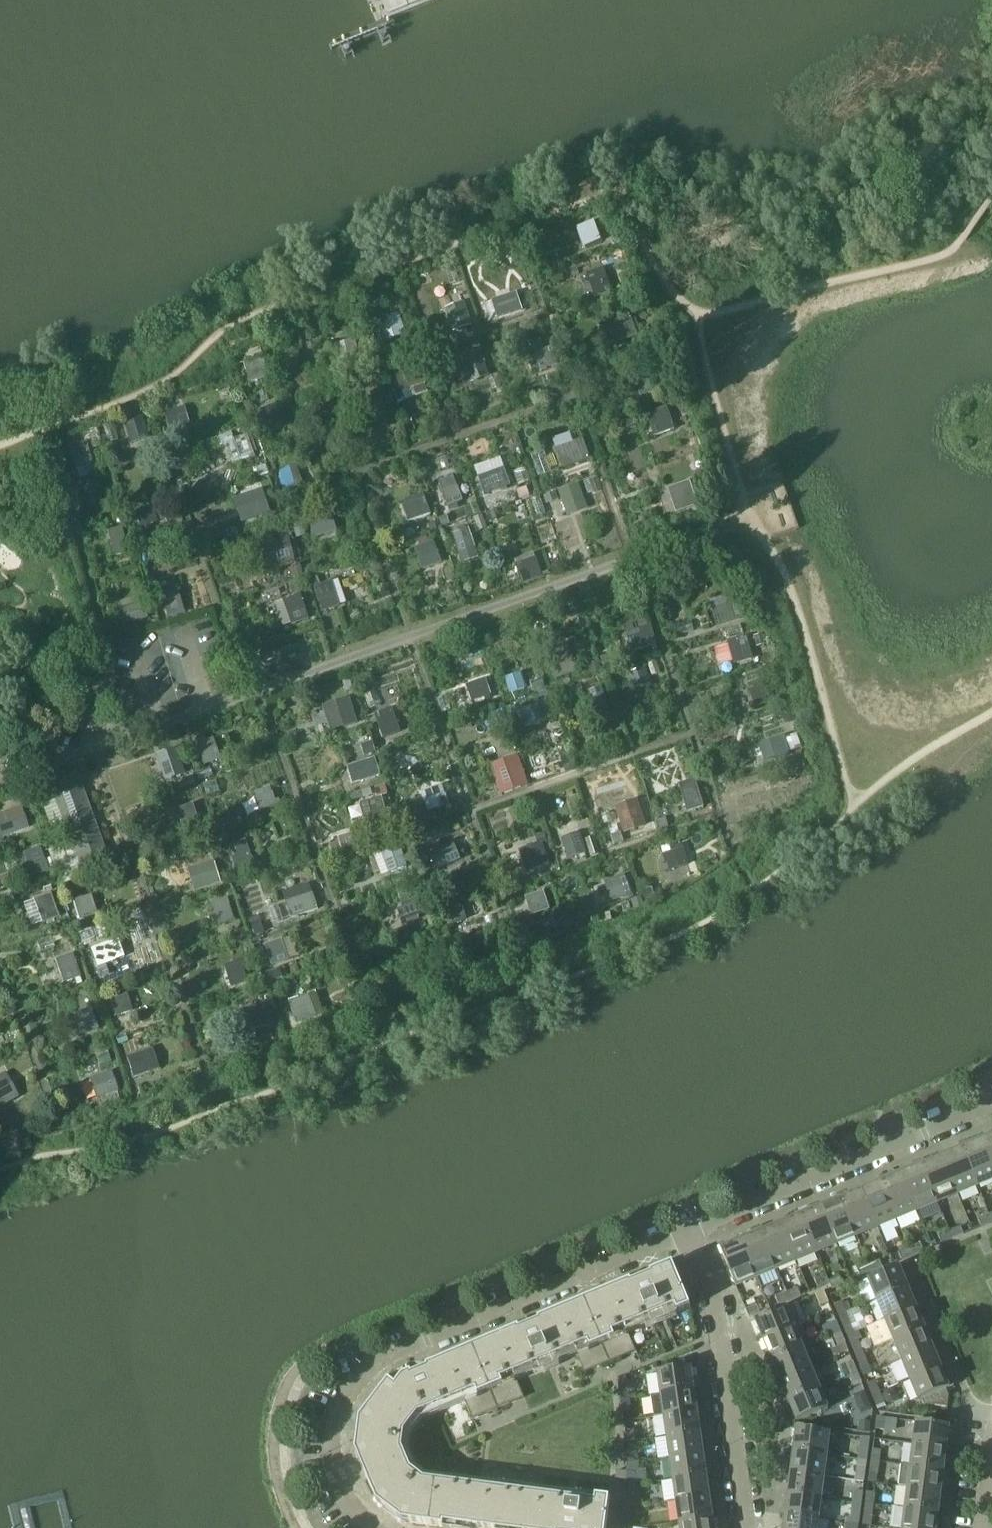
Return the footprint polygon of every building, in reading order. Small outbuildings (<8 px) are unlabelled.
[(584,246),(603,240),(597,220),(578,225),(584,246)] [(603,267),(584,274),(593,299),(611,292),(603,267)] [(520,311),(514,292),(489,300),(496,319),(520,311)] [(443,308),(450,331),(469,325),(461,302),(443,308)] [(403,335),(396,314),(374,322),(381,342),(403,335)] [(637,336),(631,319),(610,327),(615,343),(637,336)] [(352,339),(331,346),(338,369),(359,362),(352,339)] [(557,364),(552,347),(534,353),(539,370),(557,364)] [(456,357),(464,383),(491,374),(482,348),(456,357)] [(265,377),(259,358),(240,363),(246,383),(265,377)] [(423,384),(418,366),(393,374),(398,392),(423,384)] [(641,396),(652,392),(647,377),(635,381),(641,396)] [(361,405),(365,418),(384,412),(380,398),(361,405)] [(280,429),(273,405),(256,411),(263,434),(280,429)] [(184,408),(165,413),(169,429),(188,424),(184,408)] [(647,415),(654,437),(674,430),(666,409),(647,415)] [(142,420),(125,426),(129,439),(146,434),(142,420)] [(113,423),(104,426),(109,443),(119,440),(113,423)] [(222,444),(228,463),(250,457),(244,435),(222,444)] [(563,469),(589,459),(583,440),(556,450),(563,469)] [(88,464),(85,450),(83,443),(64,448),(70,469),(88,464)] [(136,444),(121,448),(124,462),(139,458),(136,444)] [(531,455),(538,477),(551,472),(543,451),(531,455)] [(702,451),(692,454),(695,461),(704,458),(702,451)] [(275,471),(282,492),(300,486),(293,465),(275,471)] [(480,497),(510,486),(504,469),(474,479),(480,497)] [(688,480),(677,484),(685,507),(696,503),(688,480)] [(578,482),(557,490),(564,508),(585,500),(582,493),(578,482)] [(460,501),(455,487),(439,493),(444,507),(460,501)] [(230,499),(237,514),(262,503),(258,495),(254,496),(250,489),(230,499)] [(424,496),(403,504),(409,522),(430,514),(424,496)] [(213,513),(210,501),(195,504),(198,516),(213,513)] [(154,523),(149,506),(131,512),(136,528),(154,523)] [(334,511),(310,518),(315,537),(339,529),(334,511)] [(264,525),(277,519),(274,513),(261,519),(264,525)] [(104,532),(110,558),(124,554),(117,529),(104,532)] [(459,554),(474,548),(468,530),(453,535),(459,554)] [(262,546),(267,565),(290,559),(286,541),(262,546)] [(440,564),(431,542),(413,549),(421,571),(440,564)] [(522,583),(542,577),(536,560),(516,567),(522,583)] [(311,588),(319,612),(336,607),(328,582),(311,588)] [(179,610),(175,592),(157,597),(164,614),(179,610)] [(302,619),(295,598),(282,602),(287,616),(279,619),(282,626),(302,619)] [(143,619),(139,603),(117,609),(121,625),(143,619)] [(740,618),(735,603),(712,610),(717,626),(740,618)] [(632,652),(656,645),(651,626),(626,634),(632,652)] [(752,660),(746,637),(725,642),(731,665),(752,660)] [(580,669),(575,654),(554,661),(559,677),(580,669)] [(602,669),(600,662),(590,665),(593,673),(602,669)] [(652,688),(645,668),(626,675),(633,694),(652,688)] [(484,680),(470,685),(475,700),(484,697),(485,701),(491,699),(484,680)] [(766,703),(762,687),(747,692),(752,707),(766,703)] [(326,708),(332,730),(352,724),(346,702),(326,708)] [(543,704),(520,712),(526,728),(549,720),(543,704)] [(384,738),(399,732),(391,710),(376,715),(384,738)] [(788,755),(783,739),(782,737),(757,746),(763,764),(788,755)] [(213,740),(198,745),(205,764),(220,758),(213,740)] [(180,774),(172,749),(153,756),(161,781),(180,774)] [(344,768),(349,786),(377,778),(372,759),(344,768)] [(494,776),(501,795),(527,785),(520,766),(494,776)] [(107,862),(75,773),(49,783),(81,871),(107,862)] [(636,777),(610,786),(614,799),(640,790),(636,777)] [(429,812),(447,806),(440,784),(422,790),(429,812)] [(696,788),(682,793),(688,812),(702,808),(696,788)] [(252,800),(256,813),(277,806),(276,801),(272,802),(269,794),(252,800)] [(357,805),(363,827),(385,821),(379,799),(357,805)] [(635,801),(613,809),(622,835),(644,828),(635,801)] [(198,825),(192,806),(177,811),(181,823),(192,819),(194,826),(198,825)] [(9,838),(26,832),(20,815),(3,820),(9,838)] [(584,854),(580,841),(564,847),(569,859),(584,854)] [(251,867),(242,842),(225,848),(233,873),(251,867)] [(405,867),(396,844),(377,851),(386,875),(405,867)] [(458,861),(452,845),(426,856),(433,872),(458,861)] [(19,854),(27,878),(44,873),(36,849),(19,854)] [(517,858),(523,875),(548,867),(542,849),(517,858)] [(687,867),(682,850),(661,856),(665,873),(687,867)] [(217,885),(210,863),(193,868),(200,891),(217,885)] [(612,902),(631,895),(624,876),(605,883),(612,902)] [(318,909),(313,893),(286,903),(291,918),(318,909)] [(547,912),(541,894),(523,899),(529,918),(547,912)] [(29,901),(37,925),(55,919),(46,895),(29,901)] [(68,903),(75,922),(92,916),(86,897),(68,903)] [(232,923),(225,900),(207,905),(214,929),(232,923)] [(419,900),(396,908),(402,924),(424,916),(419,900)] [(466,919),(461,904),(445,909),(450,924),(466,919)] [(288,960),(281,941),(266,946),(272,965),(288,960)] [(109,942),(90,949),(97,968),(116,961),(109,942)] [(50,962),(58,985),(77,979),(69,956),(50,962)] [(245,984),(239,962),(221,968),(228,989),(245,984)] [(106,1002),(111,1019),(128,1014),(122,997),(106,1002)] [(286,1005),(294,1026),(314,1019),(306,998),(286,1005)] [(242,1012),(248,1031),(267,1025),(261,1006),(242,1012)] [(72,1039),(95,1032),(88,1010),(65,1017),(72,1039)] [(129,1080),(147,1074),(140,1054),(122,1059),(129,1080)] [(92,1101),(114,1093),(107,1073),(85,1081),(92,1101)] [(13,1101),(0,1078),(0,1109),(13,1101)] [(980,1137),(991,1165),(991,1132),(980,1137)] [(959,1146),(961,1150),(962,1150),(977,1185),(991,1179),(991,1165),(980,1137),(959,1146)] [(961,1150),(942,1158),(957,1194),(977,1185),(962,1150),(961,1150)] [(942,1158),(923,1166),(922,1167),(937,1202),(957,1194),(942,1158)] [(922,1162),(901,1171),(917,1210),(937,1202),(922,1167),(923,1166),(922,1162)] [(901,1171),(879,1179),(881,1184),(882,1183),(897,1219),(917,1210),(901,1171)] [(882,1183),(881,1184),(862,1192),(877,1227),(897,1219),(882,1183)] [(862,1192),(842,1200),(841,1200),(856,1236),(877,1227),(862,1192)] [(841,1195),(820,1204),(836,1244),(856,1236),(841,1200),(842,1200),(841,1195)] [(820,1204),(799,1213),(800,1217),(802,1217),(816,1252),(836,1244),(820,1204)] [(981,1227),(991,1223),(991,1222),(989,1215),(978,1220),(981,1227)] [(800,1217),(782,1225),(796,1261),(816,1252),(802,1217),(800,1217)] [(782,1225),(763,1233),(762,1233),(776,1269),(796,1261),(782,1225)] [(960,1227),(949,1232),(952,1239),(963,1234),(960,1227)] [(761,1229),(740,1237),(757,1277),(776,1269),(762,1233),(763,1233),(761,1229)] [(938,1236),(941,1244),(952,1239),(949,1232),(938,1236)] [(740,1237),(719,1246),(735,1286),(757,1277),(740,1237)] [(920,1244),(910,1248),(913,1256),(924,1251),(920,1244)] [(898,1253),(901,1260),(913,1256),(910,1248),(898,1253)] [(879,1261),(869,1265),(872,1273),(882,1268),(879,1261)] [(650,1281),(636,1286),(632,1285),(631,1283),(584,1302),(610,1362),(621,1358),(619,1354),(634,1348),(626,1330),(676,1309),(678,1314),(691,1309),(673,1265),(650,1275),(651,1277),(650,1281)] [(857,1270),(860,1277),(872,1273),(869,1265),(857,1270)] [(899,1267),(868,1279),(877,1301),(908,1288),(899,1267)] [(815,1281),(818,1289),(829,1284),(829,1282),(826,1276),(815,1281)] [(840,1277),(829,1282),(829,1284),(832,1289),(843,1285),(840,1277)] [(797,1288),(786,1293),(789,1300),(801,1296),(797,1288)] [(908,1288),(877,1301),(885,1320),(916,1308),(908,1288)] [(824,1292),(816,1295),(821,1306),(828,1303),(824,1292)] [(775,1298),(778,1305),(789,1300),(786,1293),(775,1298)] [(538,1327),(524,1333),(520,1331),(519,1329),(472,1349),(498,1409),(509,1405),(508,1401),(522,1395),(515,1376),(575,1351),(583,1370),(597,1363),(599,1367),(610,1362),(584,1302),(538,1321),(539,1323),(538,1327)] [(797,1302),(786,1307),(755,1320),(763,1341),(794,1328),(801,1325),(794,1305),(798,1303),(797,1302)] [(842,1302),(834,1305),(839,1316),(846,1313),(842,1302)] [(757,1305),(745,1310),(748,1317),(760,1313),(757,1305)] [(916,1308),(885,1320),(893,1340),(924,1328),(916,1308)] [(846,1313),(839,1316),(843,1327),(851,1324),(846,1313)] [(828,1325),(833,1335),(840,1332),(836,1321),(828,1325)] [(803,1348),(794,1328),(763,1341),(772,1361),(803,1348)] [(924,1328),(893,1340),(901,1360),(932,1347),(924,1328)] [(840,1332),(833,1335),(838,1347),(845,1344),(840,1332)] [(858,1342),(851,1345),(855,1356),(863,1353),(858,1342)] [(932,1347),(901,1360),(909,1380),(941,1367),(940,1366),(932,1347)] [(803,1348),(772,1361),(780,1381),(811,1368),(803,1348)] [(426,1374),(413,1379),(411,1374),(403,1378),(396,1387),(389,1382),(364,1414),(371,1419),(364,1429),(362,1445),(366,1455),(359,1459),(374,1496),(382,1493),(386,1504),(399,1514),(411,1515),(410,1523),(419,1525),(425,1481),(412,1471),(403,1450),(405,1434),(419,1416),(463,1398),(471,1416),(486,1410),(487,1414),(498,1409),(472,1349),(427,1368),(427,1370),(426,1374)] [(863,1353),(855,1356),(860,1367),(868,1364),(863,1353)] [(845,1365),(849,1375),(857,1372),(853,1361),(845,1365)] [(941,1367),(909,1380),(918,1401),(921,1400),(924,1406),(947,1408),(949,1396),(946,1390),(954,1386),(945,1364),(940,1366),(941,1367)] [(694,1390),(691,1367),(657,1372),(661,1394),(694,1390)] [(780,1381),(788,1400),(788,1401),(819,1388),(811,1368),(780,1381)] [(857,1372),(849,1375),(854,1387),(862,1384),(857,1372)] [(875,1381),(867,1384),(872,1395),(879,1392),(875,1381)] [(627,1387),(619,1388),(621,1400),(629,1399),(627,1387)] [(819,1388),(788,1401),(788,1400),(783,1402),(793,1423),(828,1409),(819,1388)] [(697,1411),(694,1390),(661,1394),(651,1396),(654,1417),(664,1416),(697,1411)] [(879,1392),(872,1395),(877,1407),(884,1404),(879,1392)] [(629,1399),(621,1400),(623,1412),(631,1411),(629,1399)] [(700,1432),(697,1411),(664,1416),(667,1437),(700,1432)] [(877,1417),(875,1429),(883,1430),(885,1418),(877,1417)] [(949,1426),(916,1422),(913,1444),(946,1449),(949,1426)] [(830,1433),(797,1429),(793,1452),(827,1456),(830,1433)] [(634,1430),(626,1431),(627,1443),(635,1441),(634,1430)] [(700,1432),(667,1437),(670,1459),(703,1454),(700,1432)] [(634,1486),(635,1473),(637,1474),(639,1463),(635,1441),(627,1443),(629,1455),(628,1465),(627,1472),(626,1483),(626,1485),(634,1486)] [(946,1449),(913,1444),(910,1466),(944,1470),(946,1449)] [(860,1448),(858,1460),(866,1461),(868,1449),(860,1448)] [(881,1451),(873,1450),(871,1461),(879,1462),(881,1451)] [(827,1456),(793,1452),(791,1473),(824,1477),(827,1456)] [(703,1454),(670,1459),(673,1480),(706,1475),(703,1454)] [(864,1482),(866,1461),(858,1460),(857,1472),(855,1481),(864,1482)] [(879,1462),(871,1461),(869,1474),(878,1475),(879,1462)] [(944,1470),(910,1466),(908,1488),(941,1492),(944,1470)] [(542,1496),(545,1479),(527,1477),(528,1473),(508,1471),(508,1475),(491,1473),(488,1489),(425,1481),(419,1525),(443,1527),(444,1527),(445,1524),(471,1527),(606,1527),(610,1499),(596,1498),(595,1503),(542,1496)] [(626,1483),(627,1472),(617,1471),(615,1481),(626,1483)] [(824,1477),(791,1473),(788,1494),(821,1499),(824,1477)] [(706,1475),(673,1480),(676,1501),(709,1497),(706,1475)] [(874,1505),(875,1494),(876,1484),(868,1483),(865,1504),(874,1505)] [(941,1492),(908,1488),(905,1509),(938,1513),(941,1492)] [(854,1491),(853,1503),(861,1504),(862,1492),(854,1491)] [(821,1499),(788,1494),(785,1516),(818,1520),(821,1499)] [(709,1497),(676,1501),(679,1523),(712,1518),(709,1497)] [(858,1525),(861,1504),(853,1503),(850,1519),(846,1518),(845,1524),(858,1525)] [(874,1505),(865,1504),(864,1517),(872,1518),(874,1505)] [(905,1509),(902,1527),(936,1527),(938,1513),(905,1509)] [(622,1516),(621,1527),(624,1527),(629,1527),(630,1517),(622,1516)] [(785,1516),(783,1527),(817,1527),(818,1520),(785,1516)] [(679,1523),(680,1527),(714,1527),(712,1518),(679,1523)]
